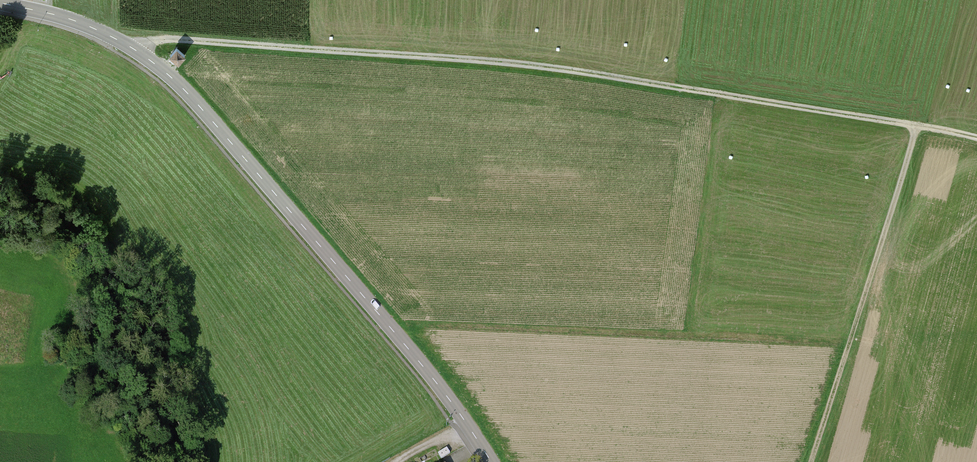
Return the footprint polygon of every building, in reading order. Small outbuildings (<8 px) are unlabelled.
[(177,48),(169,56),(176,64),(184,56),(180,52),(177,48)]
